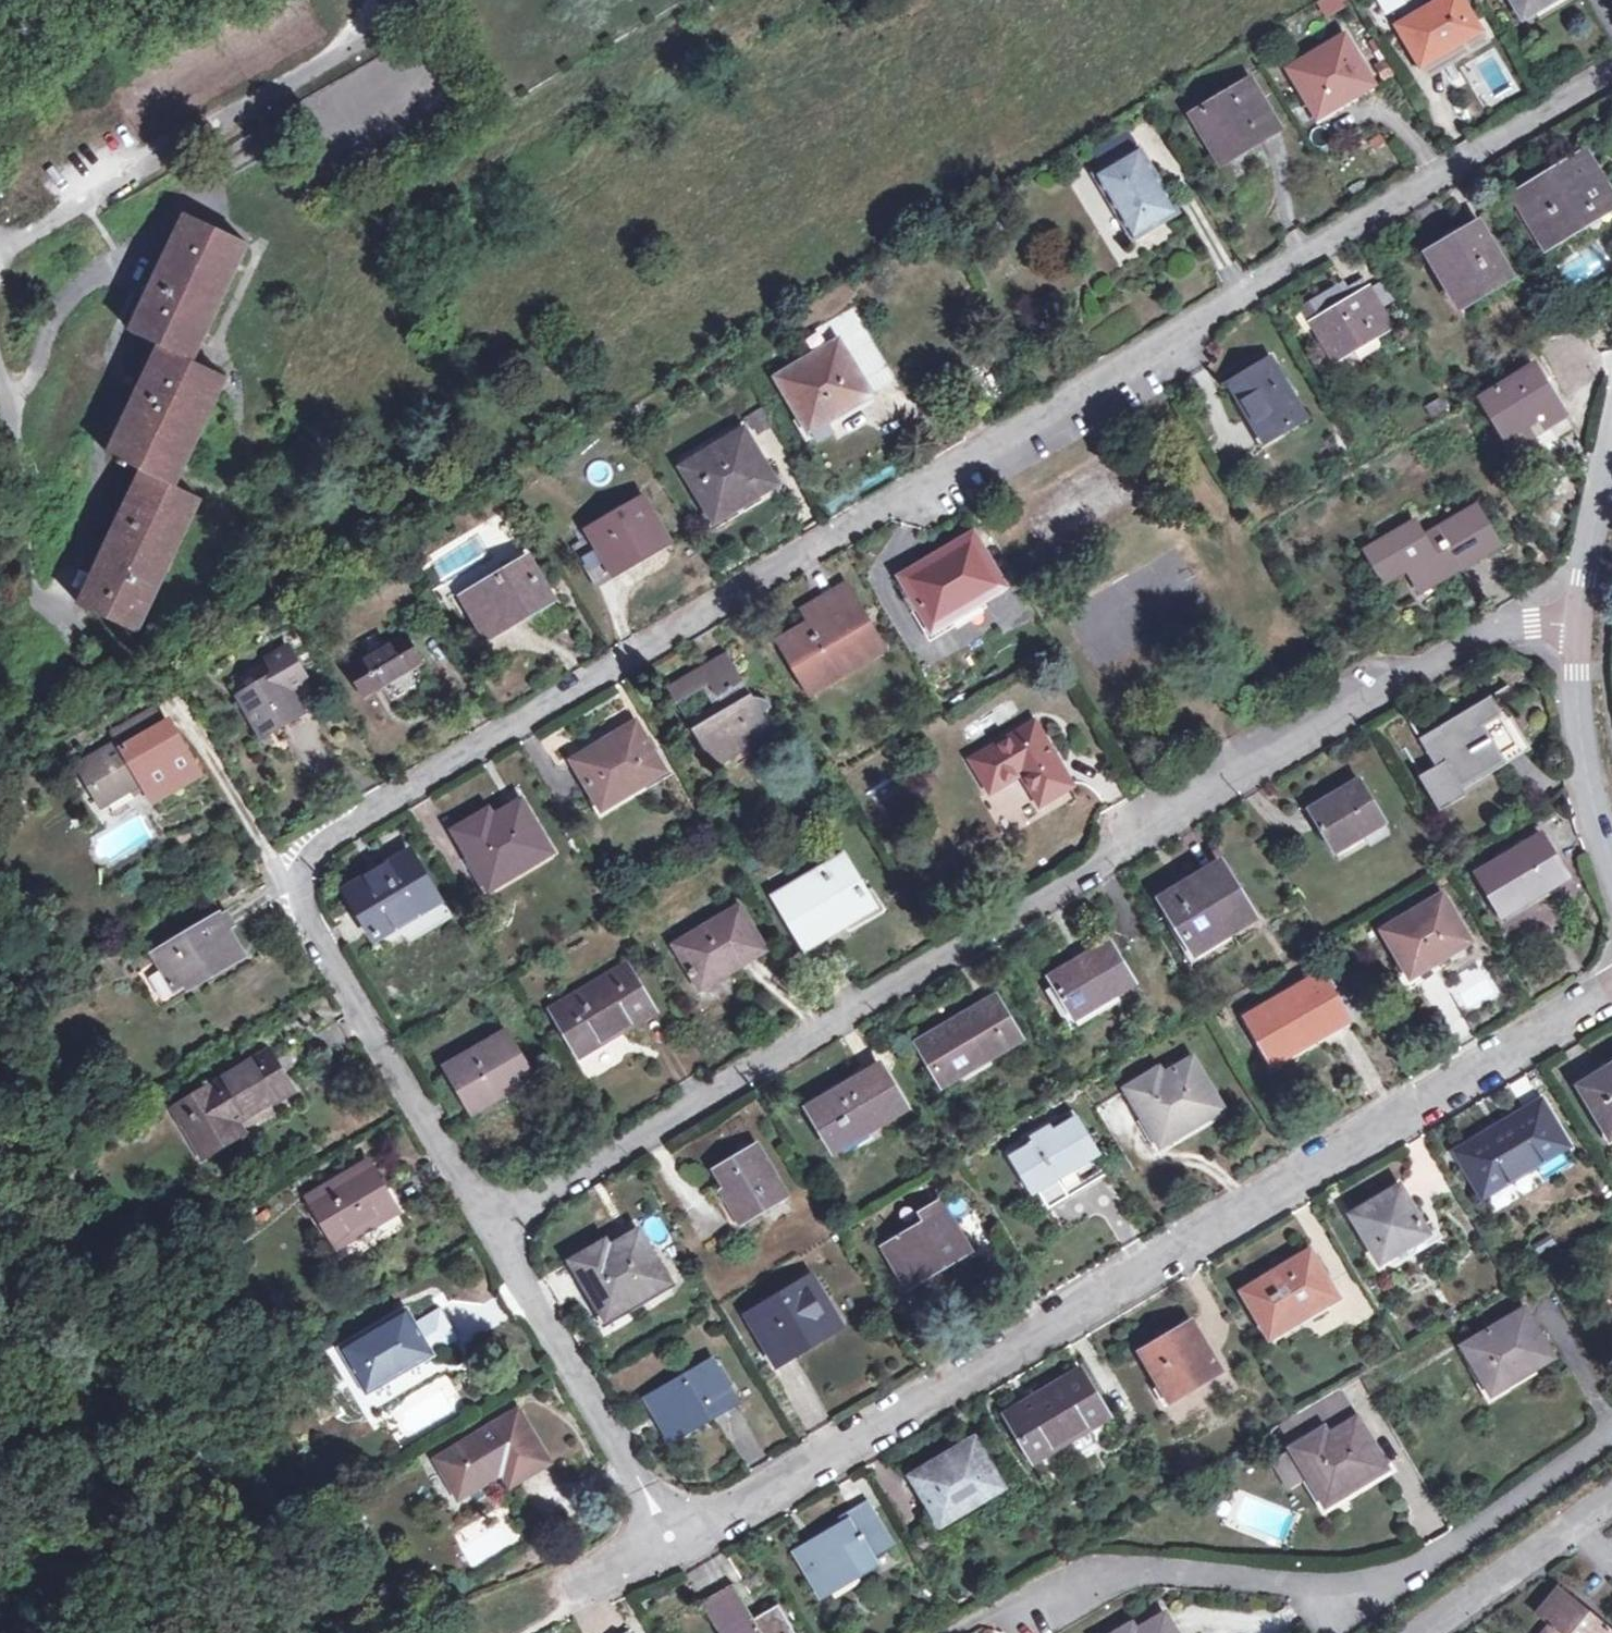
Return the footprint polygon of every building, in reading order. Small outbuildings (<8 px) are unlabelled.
[(1323,17),(1351,6),(1349,0),(1316,0),(1323,17)] [(1397,26),(1428,77),(1445,67),(1438,55),(1461,42),(1479,31),(1461,0),(1441,0),(1397,26)] [(1530,14),(1552,0),(1522,0),(1530,14)] [(1343,37),(1289,69),(1317,117),(1372,85),(1343,37)] [(1468,54),(1461,42),(1438,55),(1445,67),(1468,54)] [(1249,79),(1191,113),(1215,156),(1243,139),(1247,147),(1278,128),(1249,79)] [(1140,148),(1130,131),(1099,150),(1109,167),(1140,148)] [(1247,147),(1243,139),(1215,156),(1220,163),(1247,147)] [(1109,167),(1096,174),(1133,238),(1178,211),(1140,148),(1109,167)] [(1582,154),(1514,194),(1545,246),(1580,225),(1575,217),(1609,197),(1582,154)] [(1609,197),(1575,217),(1580,225),(1611,207),(1611,202),(1609,197)] [(130,331),(159,344),(132,402),(108,454),(141,470),(78,604),(135,631),(199,496),(174,485),(225,375),(192,360),(246,241),(185,212),(157,273),(130,331)] [(1475,227),(1432,252),(1461,303),(1505,278),(1475,227)] [(1342,286),(1303,309),(1333,359),(1390,326),(1363,282),(1346,292),(1342,286)] [(837,342),(776,377),(809,431),(869,395),(837,342)] [(1270,359),(1229,382),(1249,416),(1254,413),(1269,437),(1304,417),(1270,359)] [(1534,364),(1479,398),(1510,450),(1551,424),(1546,417),(1561,408),(1534,364)] [(769,414),(764,406),(745,417),(750,425),(769,414)] [(1561,408),(1546,417),(1551,424),(1557,434),(1572,426),(1561,408)] [(1254,413),(1249,416),(1264,441),(1269,437),(1254,413)] [(738,432),(733,424),(675,458),(680,467),(738,432)] [(738,432),(680,467),(706,510),(752,483),(759,494),(777,483),(744,429),(738,432)] [(759,494),(752,483),(706,510),(713,521),(759,494)] [(643,495),(587,528),(608,565),(634,550),(638,555),(668,537),(643,495)] [(1414,521),(1401,528),(1428,573),(1434,583),(1459,570),(1455,563),(1496,540),(1475,506),(1422,536),(1414,521)] [(1401,528),(1365,549),(1374,565),(1381,561),(1392,581),(1408,572),(1413,581),(1428,573),(1401,528)] [(971,536),(902,576),(912,592),(933,628),(1003,588),(971,536)] [(574,545),(593,586),(607,580),(587,539),(574,545)] [(527,559),(468,594),(491,633),(550,598),(527,559)] [(1381,561),(1374,565),(1386,584),(1392,581),(1381,561)] [(1428,573),(1413,581),(1420,592),(1434,583),(1428,573)] [(811,620),(780,638),(807,684),(878,642),(843,585),(814,602),(821,614),(811,620)] [(912,592),(904,597),(926,633),(933,628),(912,592)] [(814,602),(804,607),(811,620),(821,614),(814,602)] [(421,661),(405,634),(349,667),(364,694),(421,661)] [(279,673),(240,696),(263,735),(319,702),(288,646),(269,657),(279,673)] [(700,669),(724,709),(691,728),(697,738),(705,751),(713,764),(730,754),(726,748),(746,737),(750,742),(773,730),(762,712),(753,697),(727,653),(700,669)] [(701,686),(693,673),(668,688),(675,700),(701,686)] [(1438,726),(1441,732),(1423,743),(1435,765),(1420,774),(1435,800),(1503,760),(1488,735),(1506,724),(1490,696),(1438,726)] [(766,700),(753,697),(762,712),(770,707),(766,700)] [(112,732),(117,740),(77,764),(101,805),(141,782),(153,801),(200,774),(171,725),(164,728),(153,709),(112,732)] [(635,724),(572,760),(600,806),(662,770),(635,724)] [(1034,724),(974,759),(991,790),(1022,773),(1039,802),(1071,785),(1034,724)] [(1506,724),(1488,735),(1503,760),(1522,750),(1506,724)] [(705,751),(697,738),(695,751),(697,755),(705,751)] [(1360,780),(1310,809),(1334,849),(1384,820),(1360,780)] [(1002,836),(1035,820),(1028,805),(1016,811),(1006,790),(985,800),(1002,836)] [(474,817),(453,829),(480,875),(500,864),(506,876),(549,851),(520,801),(479,825),(474,817)] [(1540,834),(1476,872),(1499,909),(1528,891),(1532,897),(1566,876),(1540,834)] [(409,854),(346,891),(374,938),(437,901),(409,854)] [(842,857),(776,896),(805,946),(853,917),(848,910),(867,899),(842,857)] [(1164,897),(1172,910),(1193,946),(1228,925),(1231,930),(1255,916),(1222,862),(1164,897)] [(500,864),(480,875),(487,888),(506,876),(500,864)] [(1440,895),(1383,929),(1409,974),(1468,940),(1440,895)] [(765,950),(738,907),(674,945),(697,983),(723,967),(727,972),(765,950)] [(1172,910),(1157,919),(1189,975),(1240,945),(1231,930),(1228,925),(1193,946),(1172,910)] [(241,949),(219,913),(151,954),(172,990),(181,985),(241,949)] [(1109,940),(1048,976),(1073,1017),(1134,982),(1109,940)] [(245,958),(241,949),(181,985),(186,993),(245,958)] [(625,963),(549,1009),(578,1056),(654,1012),(625,963)] [(1272,999),(1273,1001),(1250,1015),(1259,1032),(1256,1034),(1269,1056),(1314,1030),(1318,1037),(1349,1019),(1321,973),(1292,991),(1290,988),(1272,999)] [(1453,993),(1466,1014),(1498,993),(1485,973),(1453,993)] [(1020,1038),(995,996),(917,1042),(943,1085),(1020,1038)] [(504,1029),(443,1066),(466,1105),(491,1090),(494,1096),(500,1093),(497,1086),(527,1068),(504,1029)] [(275,1059),(269,1048),(183,1100),(205,1137),(235,1120),(271,1099),(273,1102),(293,1090),(285,1075),(296,1068),(299,1073),(306,1069),(304,1064),(307,1062),(298,1046),(275,1059)] [(578,1062),(587,1079),(612,1065),(602,1049),(578,1062)] [(1159,1067),(1127,1087),(1156,1136),(1175,1124),(1180,1134),(1224,1108),(1192,1056),(1163,1073),(1159,1067)] [(880,1065),(809,1108),(833,1148),(905,1106),(880,1065)] [(1579,1086),(1608,1134),(1611,1131),(1611,1066),(1579,1086)] [(494,1096),(491,1090),(466,1105),(469,1111),(494,1096)] [(183,1100),(173,1107),(201,1155),(241,1130),(235,1120),(205,1137),(183,1100)] [(1565,1144),(1538,1100),(1456,1151),(1482,1194),(1565,1144)] [(1034,1142),(1017,1152),(1044,1200),(1064,1188),(1056,1176),(1073,1165),(1075,1169),(1077,1169),(1096,1158),(1072,1119),(1054,1130),(1051,1125),(1031,1137),(1034,1142)] [(1180,1134),(1175,1124),(1156,1136),(1161,1145),(1180,1134)] [(756,1145),(715,1170),(726,1189),(722,1191),(740,1221),(785,1194),(756,1145)] [(367,1161),(307,1197),(335,1245),(395,1208),(367,1161)] [(1400,1185),(1352,1213),(1365,1235),(1362,1237),(1378,1265),(1429,1233),(1400,1185)] [(911,1214),(922,1234),(892,1252),(910,1283),(967,1250),(936,1199),(911,1214)] [(605,1242),(572,1262),(599,1307),(618,1296),(623,1305),(666,1280),(637,1231),(609,1248),(605,1242)] [(1335,1296),(1309,1254),(1244,1293),(1266,1330),(1301,1308),(1305,1315),(1335,1296)] [(810,1278),(748,1315),(778,1363),(839,1327),(810,1278)] [(623,1305),(618,1296),(599,1307),(605,1316),(623,1305)] [(1524,1308),(1464,1345),(1484,1380),(1500,1370),(1508,1384),(1553,1357),(1524,1308)] [(430,1352),(405,1311),(342,1349),(367,1391),(430,1352)] [(1192,1322),(1140,1353),(1167,1398),(1219,1366),(1192,1322)] [(737,1401),(712,1358),(645,1397),(655,1413),(667,1407),(681,1433),(737,1401)] [(1500,1370),(1484,1380),(1492,1394),(1508,1384),(1500,1370)] [(1080,1371),(1005,1416),(1031,1461),(1107,1415),(1080,1371)] [(379,1414),(398,1446),(464,1408),(445,1376),(379,1414)] [(1173,1422),(1233,1388),(1226,1376),(1166,1410),(1173,1422)] [(667,1407),(655,1413),(670,1439),(681,1433),(667,1407)] [(547,1461),(516,1411),(436,1460),(458,1497),(501,1471),(509,1484),(547,1461)] [(1323,1427),(1291,1447),(1317,1491),(1325,1504),(1346,1492),(1385,1467),(1356,1418),(1327,1435),(1323,1427)] [(1000,1486),(974,1441),(913,1478),(939,1523),(1000,1486)] [(842,1522),(793,1551),(818,1595),(873,1563),(868,1556),(889,1544),(865,1503),(839,1518),(842,1522)] [(508,1534),(497,1529),(455,1553),(468,1575),(506,1551),(511,1543),(508,1534)] [(701,1603),(719,1632),(793,1632),(776,1605),(752,1620),(732,1584),(701,1603)] [(1548,1624),(1540,1632),(1611,1632),(1611,1629),(1559,1585),(1536,1614),(1548,1624)] [(1115,1632),(1175,1632),(1163,1614),(1134,1630),(1130,1624),(1115,1632)]
